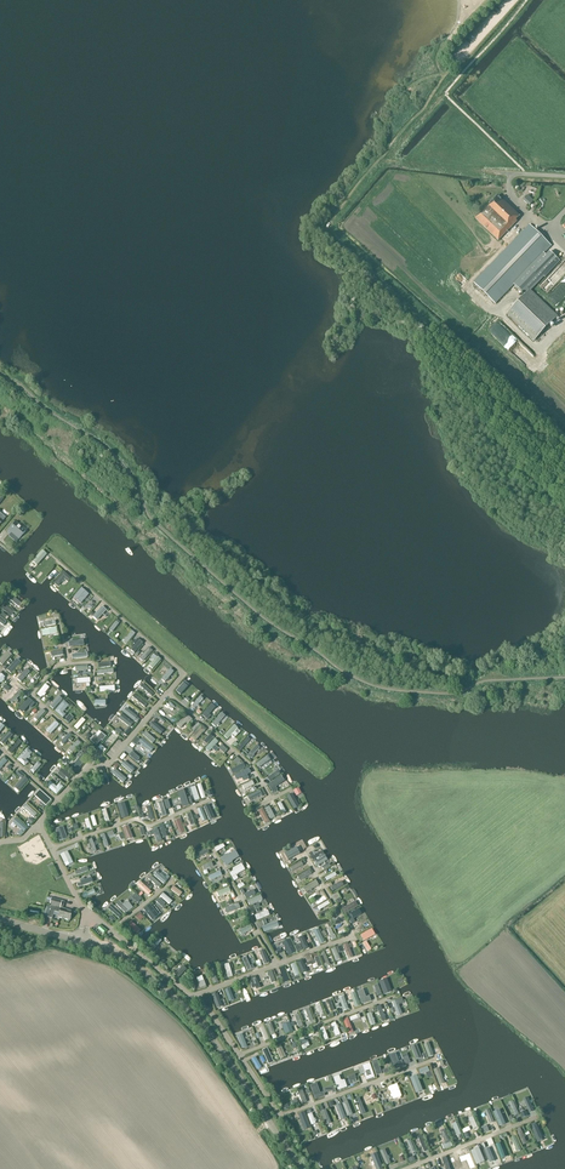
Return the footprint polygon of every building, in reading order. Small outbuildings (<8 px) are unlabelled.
[(503,202),(498,196),(476,219),(496,238),(493,242),(499,248),(515,231),(512,229),(514,227),(513,227),(517,221),(516,220),(520,216),(504,201),(503,202)] [(524,201),(529,206),(534,202),(528,196),(524,201)] [(495,304),(501,298),(514,285),(524,296),(506,315),(534,341),(558,316),(531,291),(544,277),(545,278),(560,262),(550,251),(546,255),(544,253),(551,246),(530,225),(474,283),(495,304)] [(15,522),(13,525),(7,532),(10,534),(11,533),(19,539),(24,534),(26,531),(15,522)] [(47,554),(42,550),(32,561),(37,565),(47,554)] [(71,578),(63,571),(53,583),(57,586),(64,579),(68,582),(71,578)] [(89,594),(81,587),(73,597),(81,604),(89,594)] [(12,596),(10,595),(8,597),(10,599),(20,608),(23,604),(12,596)] [(14,612),(4,604),(1,608),(11,616),(14,612)] [(106,610),(102,606),(92,617),(97,621),(106,610)] [(120,622),(117,620),(109,630),(112,632),(120,622)] [(56,627),(41,630),(42,636),(57,632),(56,627)] [(135,634),(132,631),(125,640),(124,639),(122,641),(123,642),(126,645),(135,634)] [(139,640),(137,639),(133,644),(135,645),(131,650),(132,652),(131,654),(133,655),(143,643),(140,640),(139,640)] [(153,651),(149,648),(144,653),(143,652),(142,654),(143,654),(139,659),(143,663),(153,651)] [(7,651),(0,660),(0,664),(2,666),(12,655),(7,651)] [(161,660),(157,657),(149,667),(153,670),(161,660)] [(21,663),(17,659),(7,670),(11,674),(21,663)] [(30,672),(26,668),(17,679),(21,682),(30,672)] [(174,672),(170,669),(161,680),(165,683),(174,672)] [(179,696),(189,686),(184,682),(175,692),(179,696)] [(49,688),(45,684),(37,694),(41,698),(43,696),(44,697),(46,694),(45,693),(49,688)] [(154,694),(143,684),(140,686),(152,696),(154,694)] [(18,689),(15,686),(5,697),(8,700),(18,689)] [(21,694),(18,691),(9,701),(12,704),(21,694)] [(148,704),(135,694),(132,697),(145,707),(148,704)] [(63,699),(59,696),(49,706),(53,710),(63,699)] [(203,699),(200,696),(191,706),(194,709),(197,706),(197,707),(199,705),(198,705),(203,699)] [(35,704),(28,698),(18,710),(23,714),(29,706),(31,708),(35,704)] [(69,705),(64,700),(54,711),(63,718),(66,714),(63,712),(69,705)] [(215,708),(211,705),(201,716),(207,721),(211,717),(209,715),(215,708)] [(138,717),(126,708),(122,712),(134,721),(138,717)] [(46,712),(43,709),(34,718),(37,721),(46,712)] [(225,716),(221,713),(212,724),(215,727),(217,725),(218,726),(219,725),(218,724),(225,716)] [(133,723),(122,714),(118,719),(129,728),(133,723)] [(187,724),(192,719),(186,714),(176,725),(180,729),(186,723),(187,724)] [(85,720),(82,718),(74,727),(77,730),(85,720)] [(59,725),(55,721),(46,730),(50,734),(59,725)] [(154,723),(153,722),(150,725),(159,734),(162,730),(157,725),(157,724),(155,722),(154,723)] [(200,726),(197,723),(190,731),(193,733),(200,726)] [(238,728),(234,725),(223,736),(227,740),(238,728)] [(205,730),(201,726),(190,738),(194,742),(205,730)] [(106,737),(99,731),(90,741),(96,746),(101,740),(102,742),(106,737)] [(155,740),(145,731),(142,735),(152,744),(155,740)] [(9,732),(0,742),(3,745),(13,735),(9,732)] [(72,736),(69,733),(61,742),(63,745),(72,736)] [(104,744),(107,746),(116,736),(113,734),(104,744)] [(206,745),(213,738),(209,735),(203,742),(206,745)] [(154,748),(142,738),(140,740),(137,737),(132,743),(136,746),(139,743),(150,752),(154,748)] [(250,740),(247,737),(237,749),(240,751),(250,740)] [(218,742),(214,738),(205,749),(208,753),(218,742)] [(21,742),(18,740),(9,750),(12,753),(21,742)] [(81,743),(77,740),(69,750),(72,753),(81,743)] [(226,744),(217,755),(221,758),(230,748),(226,744)] [(259,748),(256,745),(246,756),(249,759),(251,757),(251,758),(254,755),(253,755),(259,748)] [(32,753),(27,748),(17,759),(25,767),(29,762),(26,760),(32,753)] [(140,758),(132,752),(129,756),(136,762),(140,758)] [(271,760),(267,755),(255,764),(259,769),(271,760)] [(86,760),(82,757),(74,766),(78,769),(86,760)] [(135,770),(124,761),(121,765),(131,774),(135,770)] [(41,765),(38,762),(30,771),(34,774),(41,765)] [(243,763),(230,770),(232,774),(245,768),(243,763)] [(62,768),(57,774),(63,779),(65,777),(68,779),(71,776),(62,768)] [(249,768),(236,776),(239,780),(251,772),(249,768)] [(127,779),(115,769),(111,773),(123,783),(127,779)] [(269,783),(280,775),(278,772),(273,775),(272,774),(270,775),(270,777),(267,779),(269,783)] [(28,780),(24,776),(14,788),(18,791),(28,780)] [(284,781),(281,776),(268,786),(273,793),(277,790),(276,787),(284,781)] [(56,786),(50,781),(48,784),(46,782),(44,784),(56,795),(63,787),(59,783),(56,786)] [(254,785),(252,781),(242,786),(244,790),(254,785)] [(201,785),(197,786),(202,800),(206,799),(201,785)] [(195,787),(190,789),(195,802),(200,800),(195,787)] [(182,807),(188,805),(183,789),(177,791),(182,807)] [(52,800),(40,790),(34,796),(42,803),(40,804),(44,808),(45,806),(46,806),(52,800)] [(262,795),(259,790),(247,797),(249,801),(262,795)] [(299,806),(292,793),(286,796),(294,810),(299,806)] [(162,802),(158,803),(159,804),(154,805),(156,810),(160,809),(161,814),(159,814),(160,817),(162,817),(167,816),(162,802)] [(286,812),(280,802),(277,803),(282,813),(286,812)] [(125,803),(117,805),(122,819),(129,817),(125,803)] [(37,814),(26,804),(23,808),(34,818),(37,814)] [(151,805),(146,807),(148,816),(147,816),(148,819),(149,819),(150,821),(155,819),(151,805)] [(208,805),(203,807),(209,821),(214,819),(208,805)] [(268,805),(264,807),(265,809),(271,820),(275,817),(269,806),(269,807),(268,805)] [(201,808),(197,810),(202,822),(206,820),(201,808)] [(269,821),(262,808),(257,810),(264,824),(269,821)] [(190,812),(186,814),(191,827),(195,825),(190,812)] [(27,828),(16,818),(12,822),(23,832),(27,828)] [(179,819),(174,821),(180,833),(184,831),(179,819)] [(128,825),(122,827),(127,841),(133,838),(128,825)] [(162,825),(159,826),(163,838),(167,837),(165,832),(166,832),(166,830),(164,830),(162,825)] [(63,826),(55,829),(59,841),(67,838),(63,826)] [(157,827),(153,829),(158,842),(162,840),(157,827)] [(104,833),(99,835),(104,848),(109,846),(104,833)] [(92,839),(88,840),(92,853),(96,852),(92,839)] [(224,847),(223,844),(213,848),(216,853),(224,847)] [(300,850),(298,846),(287,853),(289,856),(300,850)] [(208,854),(206,850),(194,855),(196,859),(208,854)] [(73,863),(67,851),(60,855),(66,867),(73,863)] [(239,857),(234,851),(227,855),(227,854),(220,858),(225,867),(232,863),(231,862),(239,857)] [(323,855),(321,851),(318,853),(312,852),(308,854),(312,861),(323,855)] [(327,860),(325,856),(313,863),(316,867),(327,860)] [(303,866),(301,862),(289,868),(292,872),(303,866)] [(213,867),(211,863),(201,867),(203,871),(213,867)] [(245,871),(241,864),(232,869),(233,871),(229,874),(234,882),(238,880),(236,876),(245,871)] [(87,867),(75,872),(76,876),(89,871),(87,867)] [(311,874),(309,870),(297,877),(299,881),(311,874)] [(160,874),(157,871),(153,875),(164,884),(170,877),(163,871),(160,874)] [(222,876),(220,872),(208,877),(210,881),(222,876)] [(336,876),(335,872),(325,878),(323,879),(325,882),(336,876)] [(161,885),(151,876),(148,879),(155,885),(154,886),(156,888),(157,887),(159,888),(161,885)] [(81,882),(80,882),(82,887),(93,883),(91,878),(85,881),(84,879),(80,880),(81,882)] [(318,885),(315,880),(302,888),(305,894),(318,885)] [(343,885),(341,881),(330,887),(332,891),(343,885)] [(152,892),(141,883),(137,887),(148,897),(152,892)] [(182,893),(173,886),(170,890),(179,897),(182,893)] [(230,892),(229,888),(216,892),(218,897),(230,892)] [(85,894),(83,894),(84,899),(96,894),(94,890),(87,893),(86,891),(84,892),(85,894)] [(255,895),(253,890),(243,895),(245,900),(255,895)] [(173,902),(163,893),(160,897),(170,905),(173,902)] [(141,900),(135,894),(132,898),(138,904),(141,900)] [(262,901),(260,896),(247,902),(249,907),(262,901)] [(50,906),(47,917),(52,918),(54,911),(59,913),(58,917),(70,920),(72,911),(61,908),(60,908),(62,901),(51,898),(49,906),(50,906)] [(165,904),(159,898),(156,902),(162,907),(165,904)] [(330,904),(328,901),(317,907),(319,910),(330,904)] [(124,902),(122,904),(119,902),(116,905),(126,915),(129,912),(133,909),(127,902),(125,904),(124,902)] [(357,907),(355,902),(341,909),(344,914),(357,907)] [(238,904),(227,909),(228,913),(235,910),(235,912),(241,910),(238,904)] [(122,915),(111,905),(108,909),(119,919),(122,915)] [(150,905),(143,910),(152,921),(159,916),(158,915),(160,913),(154,905),(152,907),(150,905)] [(346,918),(349,922),(361,914),(358,910),(346,918)] [(269,916),(267,911),(254,916),(256,921),(269,916)] [(140,931),(131,922),(127,926),(137,935),(140,931)] [(279,927),(277,922),(261,927),(263,932),(279,927)] [(241,936),(252,929),(250,925),(242,929),(241,927),(239,929),(240,931),(238,932),(241,936)] [(334,935),(330,929),(327,930),(329,936),(328,937),(329,940),(331,939),(331,941),(336,938),(334,935)] [(360,935),(364,942),(375,936),(371,929),(360,935)] [(324,942),(318,930),(312,932),(319,945),(324,942)] [(308,948),(302,936),(297,939),(303,951),(308,948)] [(151,953),(161,942),(157,938),(147,949),(151,953)] [(295,952),(289,940),(282,943),(288,956),(295,952)] [(371,950),(366,941),(362,943),(368,952),(371,950)] [(347,944),(342,946),(347,960),(353,958),(349,949),(356,946),(354,943),(347,945),(347,944)] [(302,950),(299,944),(294,947),(297,953),(302,950)] [(340,960),(335,948),(330,950),(335,962),(340,960)] [(264,950),(259,952),(264,965),(269,963),(264,950)] [(329,965),(324,952),(319,954),(324,967),(329,965)] [(245,957),(241,959),(247,972),(254,969),(252,965),(249,967),(245,957)] [(322,967),(318,957),(314,959),(318,968),(322,967)] [(306,973),(301,961),(296,963),(301,975),(306,973)] [(228,963),(224,965),(227,977),(232,976),(228,963)] [(177,979),(186,970),(182,967),(179,964),(175,968),(178,971),(174,976),(177,979)] [(295,964),(290,965),(295,977),(299,975),(295,964)] [(217,982),(212,968),(207,970),(213,984),(217,982)] [(283,968),(278,970),(284,983),(289,981),(283,968)] [(275,982),(272,972),(266,974),(268,978),(269,977),(271,984),(275,982)] [(195,976),(191,978),(195,991),(206,987),(204,981),(203,981),(201,976),(196,978),(195,976)] [(258,984),(255,977),(251,979),(253,984),(250,985),(252,990),(255,988),(256,990),(260,988),(258,984)] [(392,992),(387,978),(378,981),(383,995),(392,992)] [(234,1000),(229,988),(224,990),(229,1002),(234,1000)] [(371,1000),(369,995),(365,997),(363,989),(357,991),(362,1004),(371,1000)] [(360,1005),(355,991),(350,993),(355,1007),(360,1005)] [(222,1007),(217,994),(211,996),(216,1009),(222,1007)] [(343,1011),(349,1009),(344,995),(338,997),(343,1011)] [(401,998),(391,1002),(397,1016),(402,1014),(399,1005),(403,1003),(401,998)] [(324,1016),(320,1004),(316,1006),(320,1017),(324,1016)] [(382,1009),(380,1005),(376,1006),(382,1022),(386,1020),(383,1012),(385,1012),(384,1009),(382,1009)] [(313,1020),(309,1008),(305,1010),(307,1016),(306,1017),(306,1019),(308,1019),(309,1022),(313,1020)] [(375,1024),(371,1012),(366,1014),(371,1025),(375,1024)] [(303,1025),(299,1013),(294,1014),(298,1026),(299,1026),(300,1027),(303,1026),(303,1025)] [(359,1013),(349,1016),(351,1020),(352,1020),(353,1022),(360,1020),(359,1017),(361,1017),(359,1013)] [(353,1031),(348,1017),(343,1019),(348,1033),(353,1031)] [(276,1034),(271,1021),(265,1024),(270,1036),(272,1036),(273,1039),(277,1038),(275,1034),(276,1034)] [(292,1031),(289,1022),(281,1025),(285,1034),(292,1031)] [(340,1034),(335,1022),(331,1024),(336,1036),(340,1034)] [(269,1039),(264,1026),(259,1028),(265,1041),(269,1039)] [(327,1035),(324,1027),(320,1028),(325,1041),(328,1039),(327,1035)] [(237,1036),(242,1049),(247,1047),(242,1034),(237,1036)] [(302,1036),(298,1037),(303,1050),(307,1048),(306,1047),(309,1046),(307,1040),(305,1041),(304,1037),(303,1038),(302,1036)] [(432,1053),(427,1040),(422,1042),(427,1055),(432,1053)] [(286,1057),(280,1044),(275,1047),(280,1060),(286,1057)] [(411,1047),(416,1060),(421,1058),(416,1045),(411,1047)] [(274,1062),(267,1048),(262,1050),(268,1065),(274,1062)] [(403,1065),(401,1060),(398,1061),(395,1052),(389,1055),(394,1069),(403,1065)] [(410,1063),(407,1054),(401,1056),(405,1065),(410,1063)] [(261,1068),(255,1057),(251,1059),(257,1070),(261,1068)] [(382,1074),(377,1059),(371,1062),(376,1076),(382,1074)] [(374,1077),(368,1062),(364,1064),(370,1078),(374,1077)] [(418,1070),(419,1075),(429,1071),(427,1066),(418,1070)] [(444,1083),(439,1067),(433,1069),(439,1085),(444,1083)] [(423,1091),(417,1075),(409,1078),(415,1094),(423,1091)] [(339,1076),(333,1078),(338,1091),(347,1088),(344,1080),(342,1081),(342,1080),(341,1081),(339,1076)] [(325,1096),(323,1092),(320,1093),(316,1083),(309,1086),(315,1100),(325,1096)] [(334,1084),(323,1088),(325,1092),(332,1090),(333,1092),(336,1091),(334,1084)] [(397,1084),(392,1086),(397,1098),(401,1096),(397,1084)] [(397,1098),(392,1086),(388,1087),(393,1099),(397,1098)] [(307,1102),(302,1090),(297,1091),(302,1104),(307,1102)] [(534,1110),(528,1096),(524,1098),(527,1105),(525,1106),(527,1108),(528,1108),(530,1112),(534,1110)] [(366,1113),(359,1098),(354,1100),(361,1115),(366,1113)] [(519,1114),(513,1100),(509,1101),(515,1116),(519,1114)] [(352,1115),(347,1101),(342,1103),(347,1117),(352,1115)] [(346,1117),(340,1103),(335,1105),(340,1119),(346,1117)] [(528,1115),(526,1109),(523,1110),(522,1107),(519,1108),(523,1118),(528,1115)] [(495,1121),(489,1108),(485,1110),(490,1123),(495,1121)] [(506,1123),(500,1108),(493,1111),(500,1126),(506,1123)] [(331,1123),(326,1110),(320,1112),(326,1126),(331,1123)] [(310,1127),(304,1112),(297,1114),(304,1130),(310,1127)] [(312,1113),(308,1115),(312,1125),(316,1124),(315,1122),(317,1121),(316,1118),(314,1119),(312,1113)] [(478,1126),(473,1116),(469,1118),(474,1128),(478,1126)] [(456,1133),(457,1136),(462,1134),(456,1121),(452,1123),(456,1131),(454,1132),(455,1134),(456,1133)] [(530,1124),(538,1142),(544,1139),(543,1136),(546,1135),(545,1132),(542,1133),(536,1121),(530,1124)] [(490,1131),(487,1124),(481,1127),(484,1133),(490,1131)] [(527,1143),(522,1130),(522,1131),(520,1127),(517,1128),(523,1144),(527,1143)] [(451,1141),(446,1128),(441,1130),(445,1142),(442,1143),(444,1149),(452,1145),(451,1141)] [(428,1150),(422,1134),(418,1136),(424,1152),(428,1150)] [(522,1149),(516,1135),(511,1137),(517,1151),(522,1149)] [(416,1150),(411,1139),(407,1141),(412,1152),(416,1150)] [(498,1156),(494,1142),(489,1143),(494,1157),(498,1156)] [(506,1156),(500,1142),(496,1143),(502,1158),(506,1156)] [(485,1161),(479,1146),(471,1150),(477,1164),(485,1161)] [(385,1148),(380,1151),(386,1165),(391,1162),(389,1158),(390,1158),(389,1155),(388,1155),(385,1148)] [(467,1149),(463,1151),(464,1154),(470,1168),(475,1168),(467,1149)] [(382,1166),(375,1153),(371,1155),(372,1158),(369,1159),(374,1168),(377,1168),(378,1168),(382,1166)] [(448,1163),(449,1162),(447,1156),(442,1158),(444,1164),(446,1168),(451,1168),(448,1163)]
